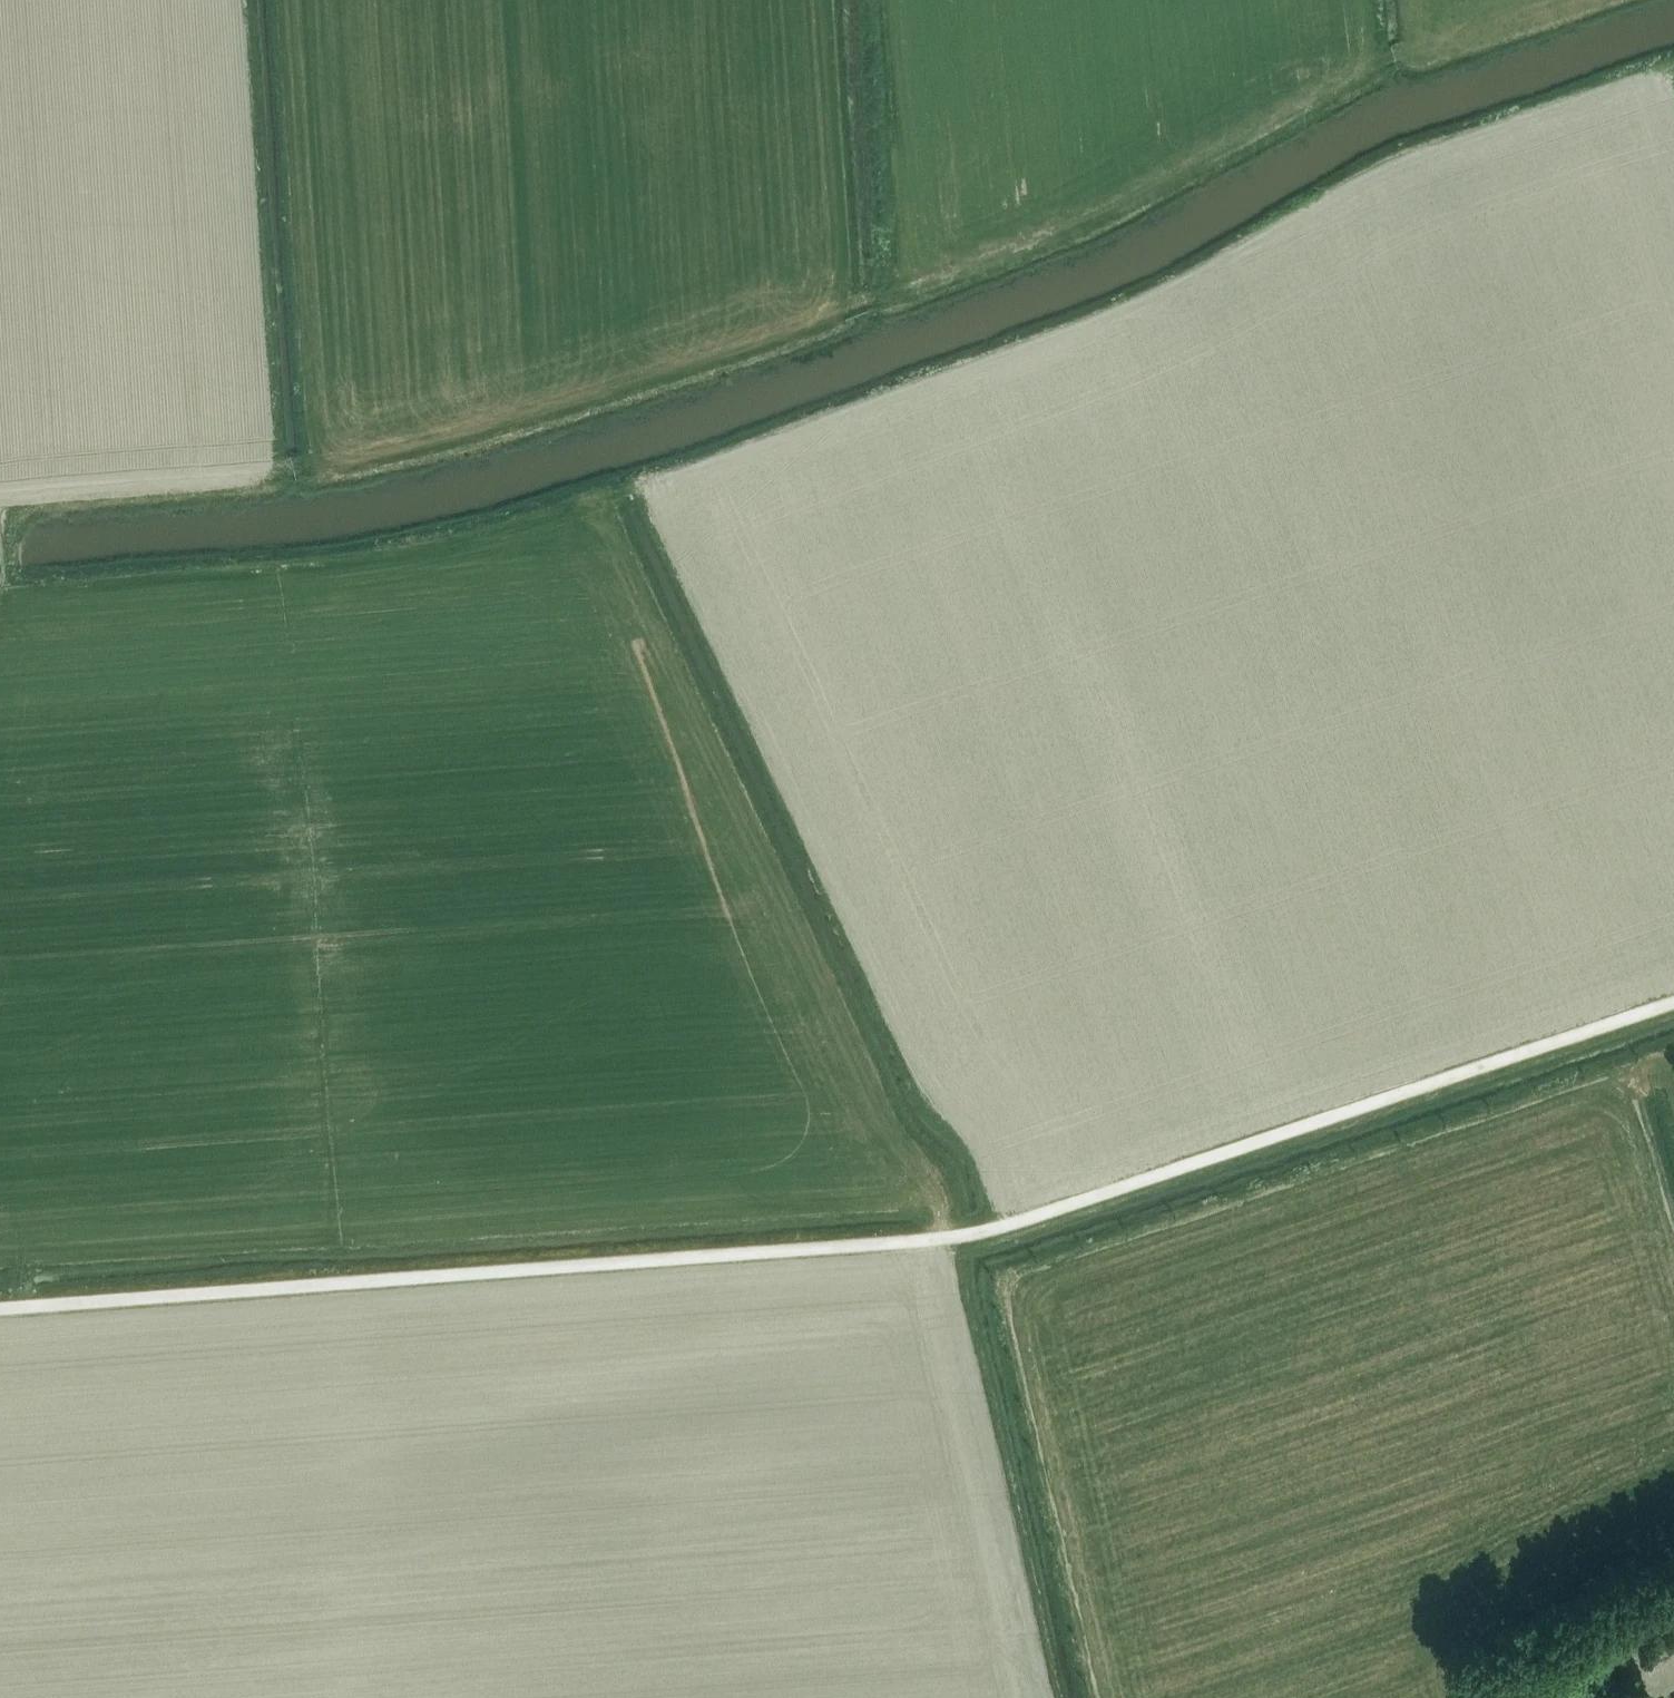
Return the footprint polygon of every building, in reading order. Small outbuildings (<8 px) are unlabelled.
[(1673,1650),(1673,1632),(1657,1641),(1664,1655),(1673,1650)]
